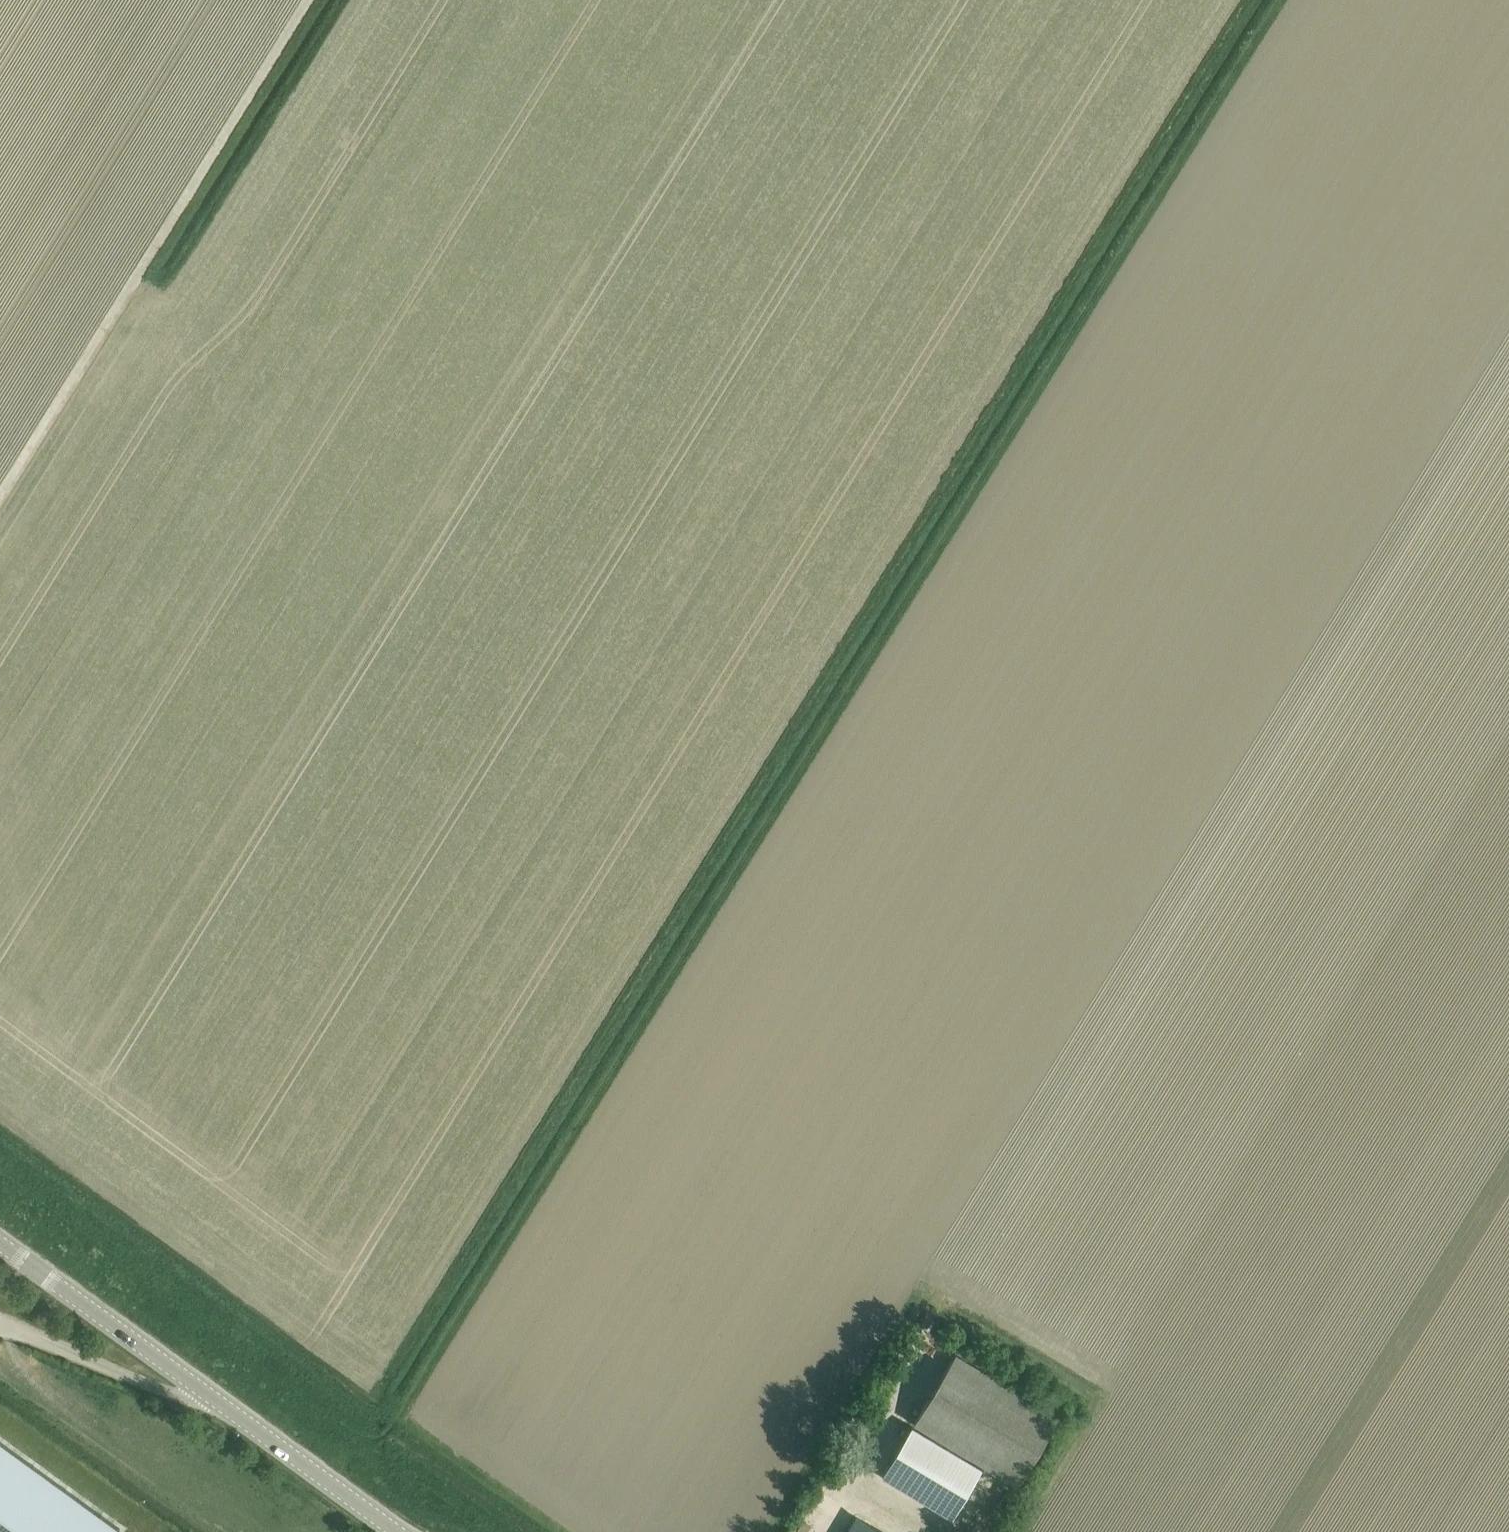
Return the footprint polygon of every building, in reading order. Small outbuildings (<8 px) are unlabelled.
[(1017,1484),(1059,1414),(955,1352),(913,1423),(1017,1484)] [(881,1474),(952,1516),(982,1466),(911,1425),(881,1474)] [(119,1527),(118,1526),(116,1530),(0,1445),(0,1531),(115,1531),(119,1527)] [(856,1517),(847,1531),(882,1531),(856,1517)]
